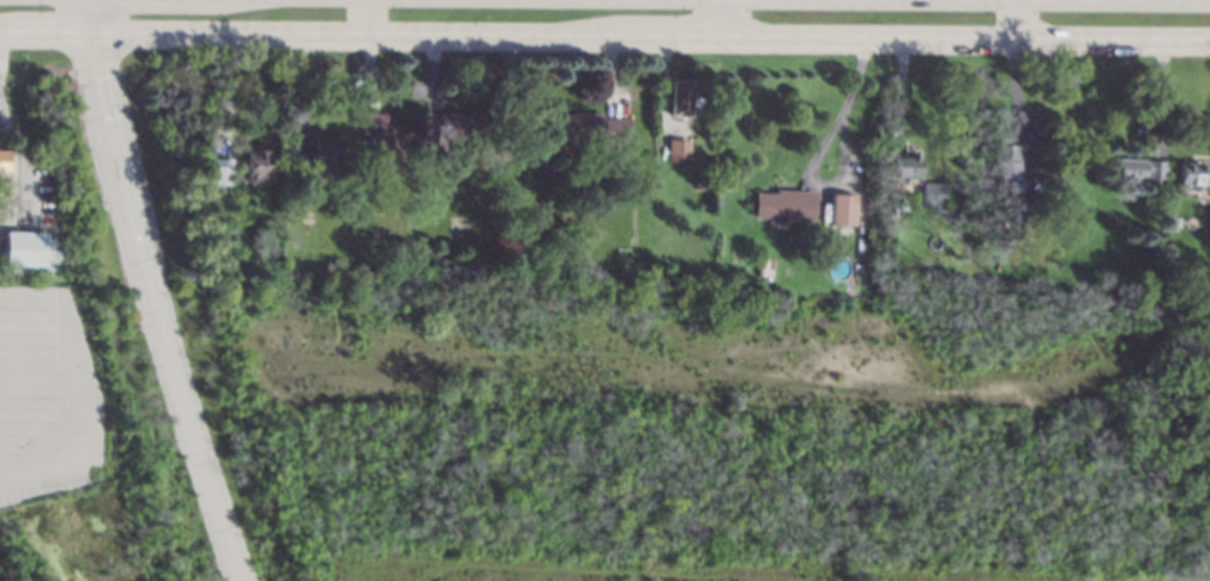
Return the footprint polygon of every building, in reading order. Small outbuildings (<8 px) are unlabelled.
[(691,95),(700,95),(700,104),(690,104),(690,115),(669,114),(670,78),(691,78),(691,95)] [(712,109),(711,117),(703,117),(704,109),(712,109)] [(481,138),(444,139),(444,150),(422,150),(422,111),(481,111),(481,138)] [(602,117),(628,117),(630,139),(561,140),(561,113),(602,111),(602,117)] [(386,120),(399,120),(398,163),(373,162),(374,143),(365,143),(365,132),(359,132),(359,113),(386,114),(386,120)] [(688,159),(668,159),(668,137),(688,137),(688,159)] [(336,169),(311,169),(312,141),(321,141),(321,138),(337,138),(336,169)] [(270,144),(269,180),(264,180),(264,183),(252,183),(252,180),(243,180),(245,143),(270,144)] [(1016,157),(1019,157),(1019,188),(997,188),(997,143),(1016,143),(1016,157)] [(919,178),(905,178),(905,176),(892,176),(892,155),(919,156),(919,178)] [(1143,158),(1143,159),(1164,161),(1163,182),(1115,180),(1116,157),(1143,158)] [(228,190),(234,189),(234,200),(206,200),(205,176),(192,176),(192,158),(227,158),(228,190)] [(1206,162),(1205,183),(1178,182),(1179,161),(1206,162)] [(704,188),(696,188),(696,180),(704,180),(704,188)] [(944,204),(921,204),(921,182),(944,182),(944,204)] [(815,189),(814,199),(823,199),(821,216),(813,216),(813,220),(783,219),(783,223),(765,222),(765,218),(752,217),(753,192),(773,193),(773,188),(815,189)] [(854,193),(853,224),(829,223),(830,192),(854,193)] [(907,212),(898,212),(898,200),(907,200),(907,212)] [(1036,223),(1016,224),(1016,204),(1036,204),(1036,223)] [(224,220),(206,223),(204,214),(222,211),(224,220)] [(44,230),(43,266),(0,265),(1,229),(44,230)] [(1013,248),(1004,248),(1004,240),(1013,240),(1013,248)] [(337,256),(336,265),(327,265),(327,255),(337,256)] [(772,258),(770,276),(756,274),(757,256),(772,258)] [(366,272),(355,272),(356,264),(366,264),(366,272)] [(464,265),(463,276),(453,276),(453,265),(464,265)] [(564,266),(562,277),(553,277),(554,265),(564,266)]
